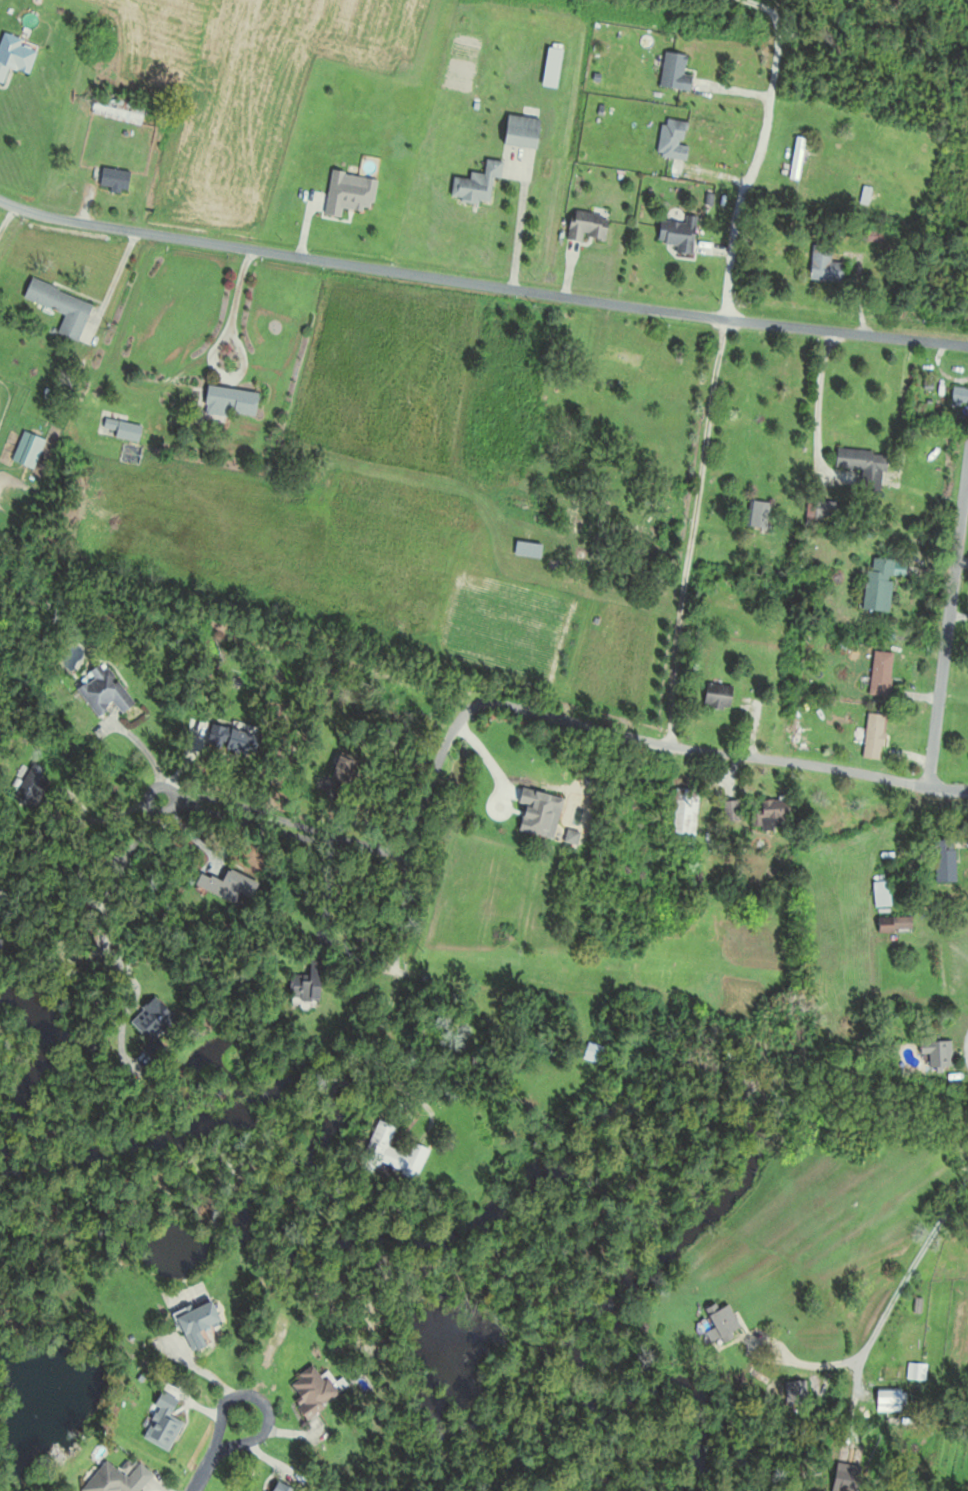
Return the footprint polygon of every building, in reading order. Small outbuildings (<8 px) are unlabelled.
[(6,83),(10,67),(31,73),(38,49),(23,45),(25,38),(4,32),(0,45),(0,81),(6,83)] [(557,88),(564,50),(550,47),(543,86),(557,88)] [(147,104),(97,93),(92,113),(143,124),(147,104)] [(540,149),(544,119),(511,114),(507,144),(540,149)] [(658,155),(688,160),(690,145),(685,144),(689,122),(665,117),(658,155)] [(803,140),(793,138),(785,180),(796,182),(803,140)] [(492,204),(495,177),(502,178),(504,161),(488,159),(486,174),(472,172),(471,179),(454,177),(452,199),(492,204)] [(101,186),(129,191),(132,172),(104,166),(101,186)] [(379,178),(333,170),(326,214),(343,217),(345,206),(374,211),(379,178)] [(606,242),(611,216),(574,209),(569,235),(606,242)] [(678,252),(690,254),(695,216),(665,212),(661,242),(679,244),(678,252)] [(809,246),(806,282),(838,284),(840,264),(828,263),(829,248),(809,246)] [(96,305),(34,278),(25,297),(67,315),(59,333),(80,342),(96,305)] [(257,415),(261,394),(210,385),(207,407),(257,415)] [(950,388),(950,408),(967,408),(967,388),(950,388)] [(139,443),(144,427),(108,417),(103,433),(139,443)] [(882,455),(833,450),(831,469),(859,472),(857,493),(879,495),(882,455)] [(764,530),(766,505),(746,502),(743,528),(764,530)] [(832,528),(832,503),(803,503),(803,528),(832,528)] [(516,556),(543,557),(544,543),(517,542),(516,556)] [(893,563),(867,559),(859,611),(884,614),(893,563)] [(527,631),(514,631),(514,641),(527,642),(527,631)] [(869,654),(866,698),(886,699),(888,655),(869,654)] [(79,690),(99,715),(115,702),(124,714),(137,704),(105,662),(92,673),(95,677),(79,690)] [(705,706),(733,707),(734,685),(706,683),(705,706)] [(864,716),(858,760),(877,763),(883,718),(864,716)] [(252,754),(255,733),(212,726),(209,747),(252,754)] [(359,762),(340,755),(332,778),(350,785),(359,762)] [(36,807),(50,781),(41,776),(45,769),(34,763),(16,796),(36,807)] [(585,790),(570,788),(567,810),(552,807),(550,825),(564,827),(563,833),(576,835),(579,811),(582,811),(585,790)] [(673,789),(670,833),(696,835),(699,791),(673,789)] [(763,800),(763,830),(791,830),(791,800),(763,800)] [(932,884),(953,884),(953,842),(932,842),(932,884)] [(211,890),(235,905),(243,893),(252,899),(261,886),(233,868),(223,884),(218,880),(211,890)] [(887,909),(887,883),(870,883),(870,909),(887,909)] [(908,919),(873,919),(873,933),(908,933),(908,919)] [(293,1001),(326,1002),(328,964),(314,963),(313,977),(294,976),(293,1001)] [(134,1022),(153,1042),(146,1049),(158,1061),(170,1049),(160,1039),(179,1021),(158,999),(134,1022)] [(604,1065),(610,1049),(590,1040),(584,1056),(604,1065)] [(953,1040),(923,1040),(923,1055),(930,1055),(930,1067),(953,1067),(953,1040)] [(421,1177),(433,1147),(418,1141),(413,1154),(392,1146),(400,1126),(381,1118),(363,1163),(380,1169),(383,1163),(421,1177)] [(200,1332),(225,1323),(215,1298),(176,1313),(191,1353),(206,1347),(200,1332)] [(744,1329),(730,1302),(709,1312),(723,1340),(744,1329)] [(295,1401),(305,1418),(339,1398),(320,1364),(292,1381),(301,1398),(295,1401)] [(786,1404),(802,1404),(802,1381),(786,1381),(786,1404)] [(878,1411),(904,1411),(904,1388),(878,1388),(878,1411)] [(177,1405),(159,1398),(143,1437),(170,1449),(181,1423),(171,1419),(177,1405)] [(84,1490),(121,1490),(141,1490),(144,1487),(107,1459),(83,1490),(84,1490)] [(295,1488),(279,1480),(273,1490),(294,1490),(295,1488)]
